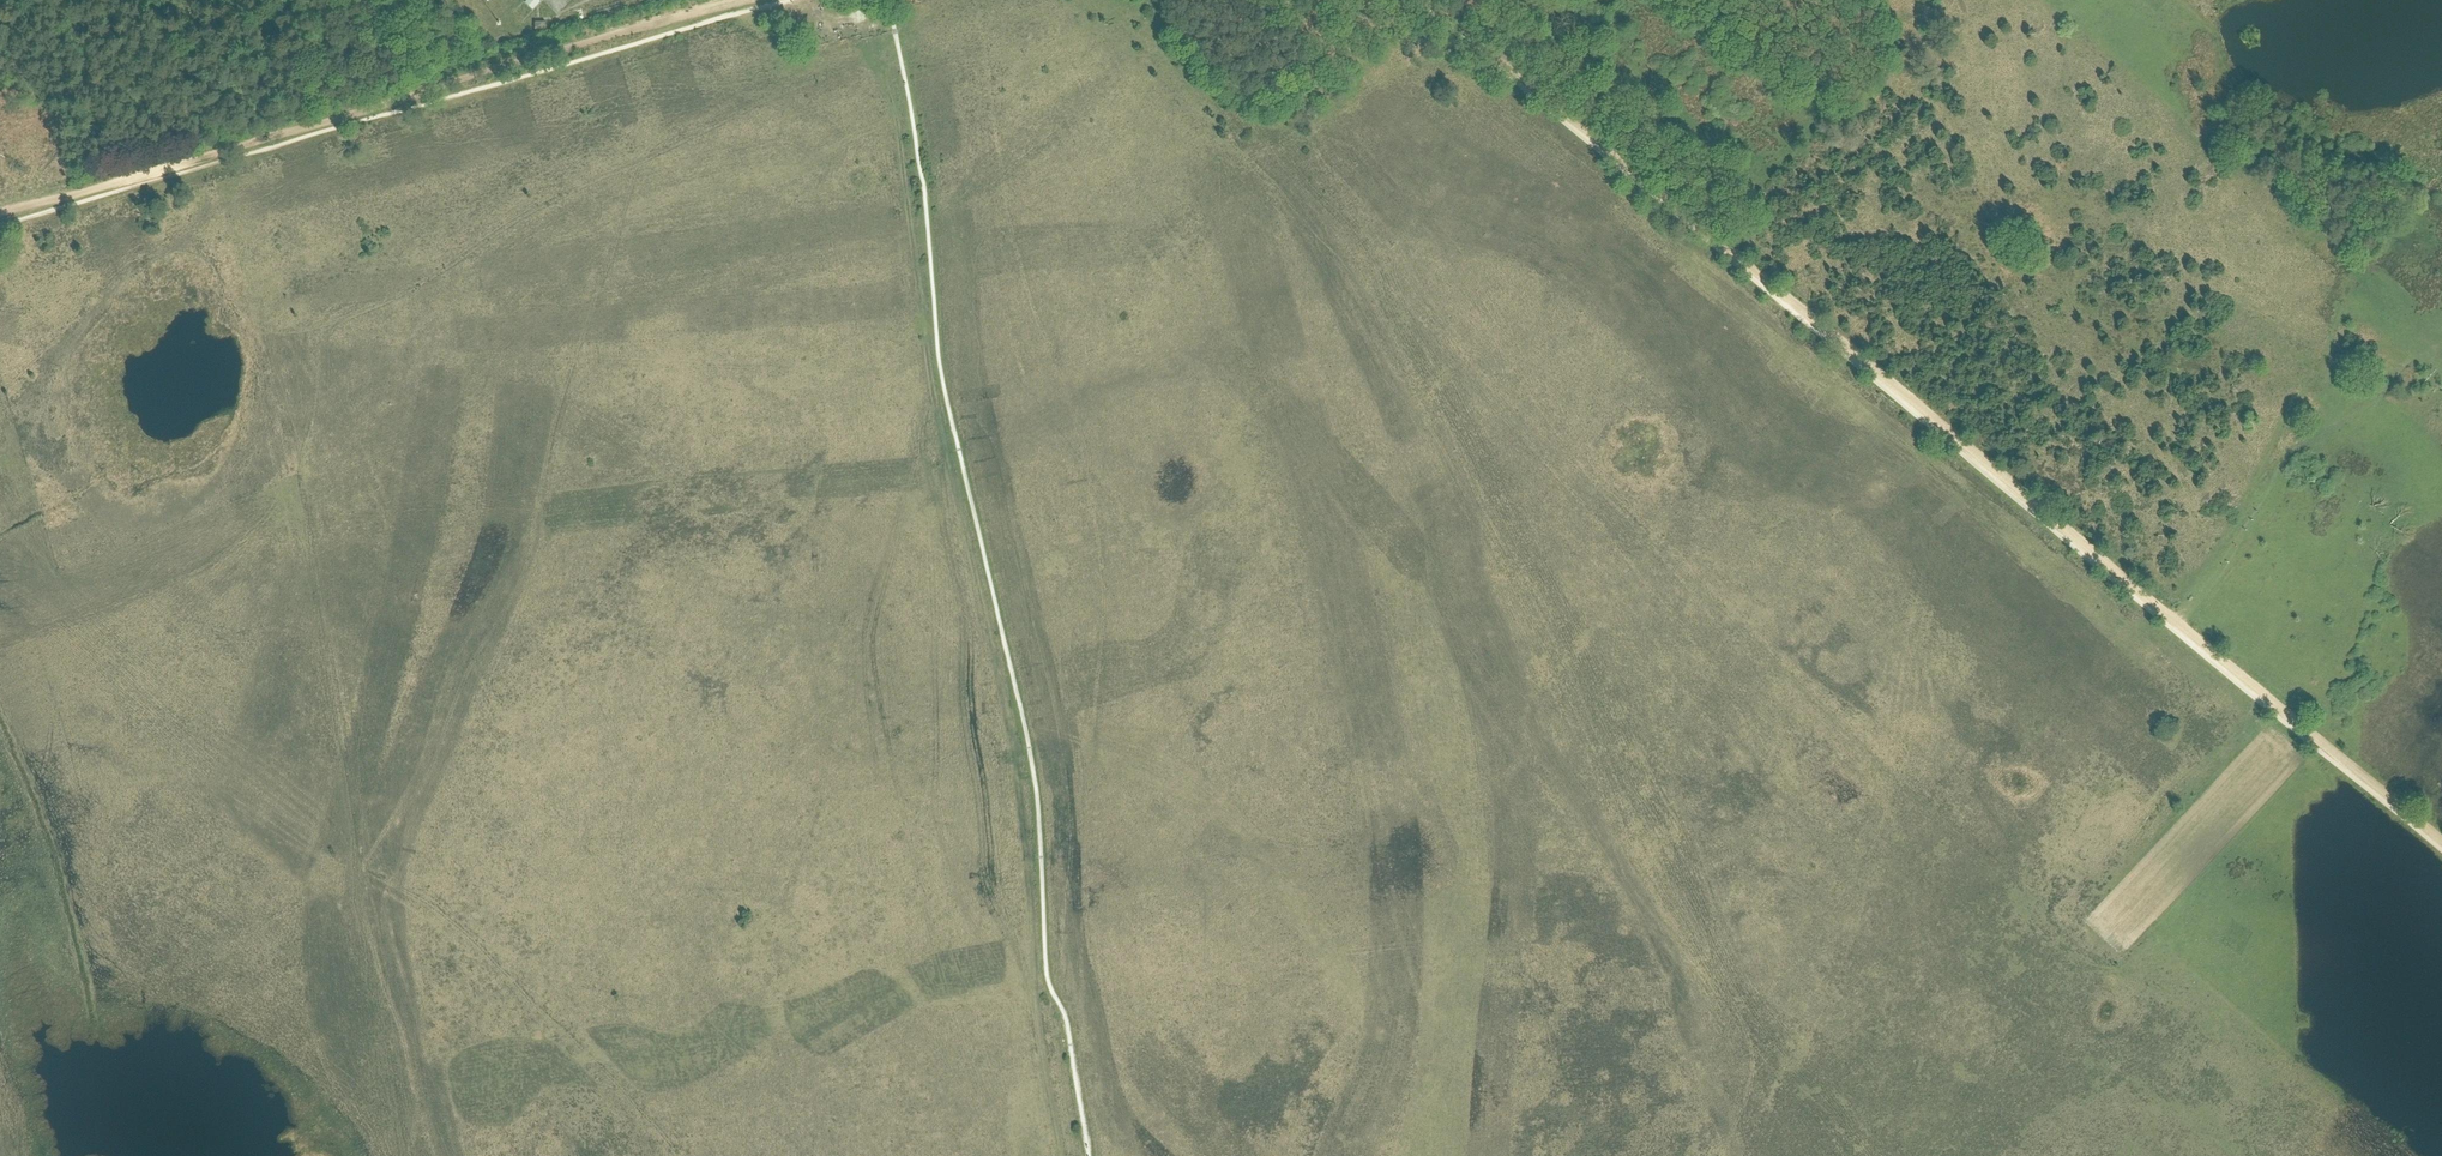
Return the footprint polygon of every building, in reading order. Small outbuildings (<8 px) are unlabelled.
[(535,8),(543,0),(526,0),(535,8)]
